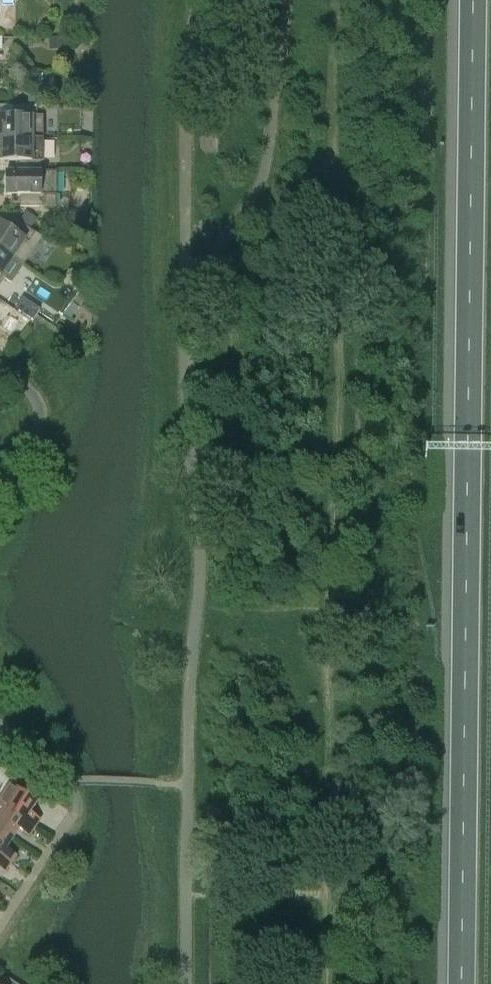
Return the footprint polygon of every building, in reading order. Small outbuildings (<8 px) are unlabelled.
[(50,40),(50,51),(68,51),(68,40),(67,40),(52,40),(50,40)] [(42,117),(37,117),(37,106),(12,106),(12,117),(0,117),(0,140),(42,140),(42,117)] [(15,162),(15,173),(41,173),(40,162),(42,162),(42,140),(0,140),(0,162),(15,162)] [(41,173),(15,173),(6,173),(6,196),(20,196),(20,207),(56,207),(56,173),(41,173)] [(31,230),(38,220),(26,213),(20,223),(31,230)] [(23,265),(23,266),(42,237),(31,230),(20,223),(14,219),(8,229),(0,223),(0,250),(23,265)] [(5,279),(11,283),(23,265),(0,250),(0,286),(5,279)] [(0,799),(0,805),(35,828),(40,820),(30,813),(37,803),(9,784),(0,799)] [(13,839),(19,830),(29,837),(35,828),(0,805),(0,831),(13,839)] [(11,864),(16,856),(6,849),(13,839),(0,831),(0,857),(11,864)] [(11,864),(0,857),(0,869),(5,873),(11,864)]
